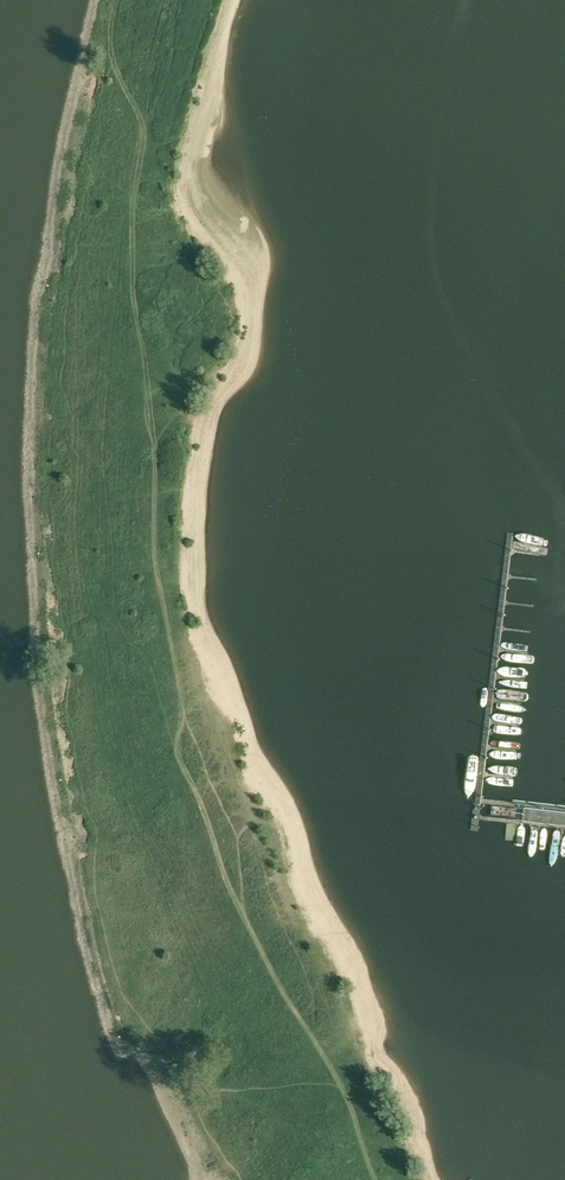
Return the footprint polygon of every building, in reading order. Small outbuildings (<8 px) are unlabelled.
[(524,808),(523,821),(564,826),(564,812),(524,808)]
